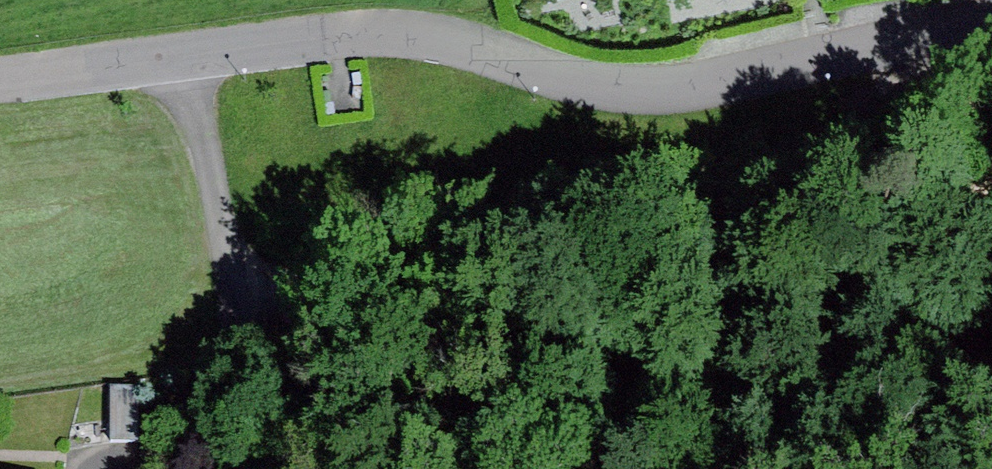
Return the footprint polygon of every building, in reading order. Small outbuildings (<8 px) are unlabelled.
[(109,386),(108,439),(139,440),(140,387),(109,386)]
